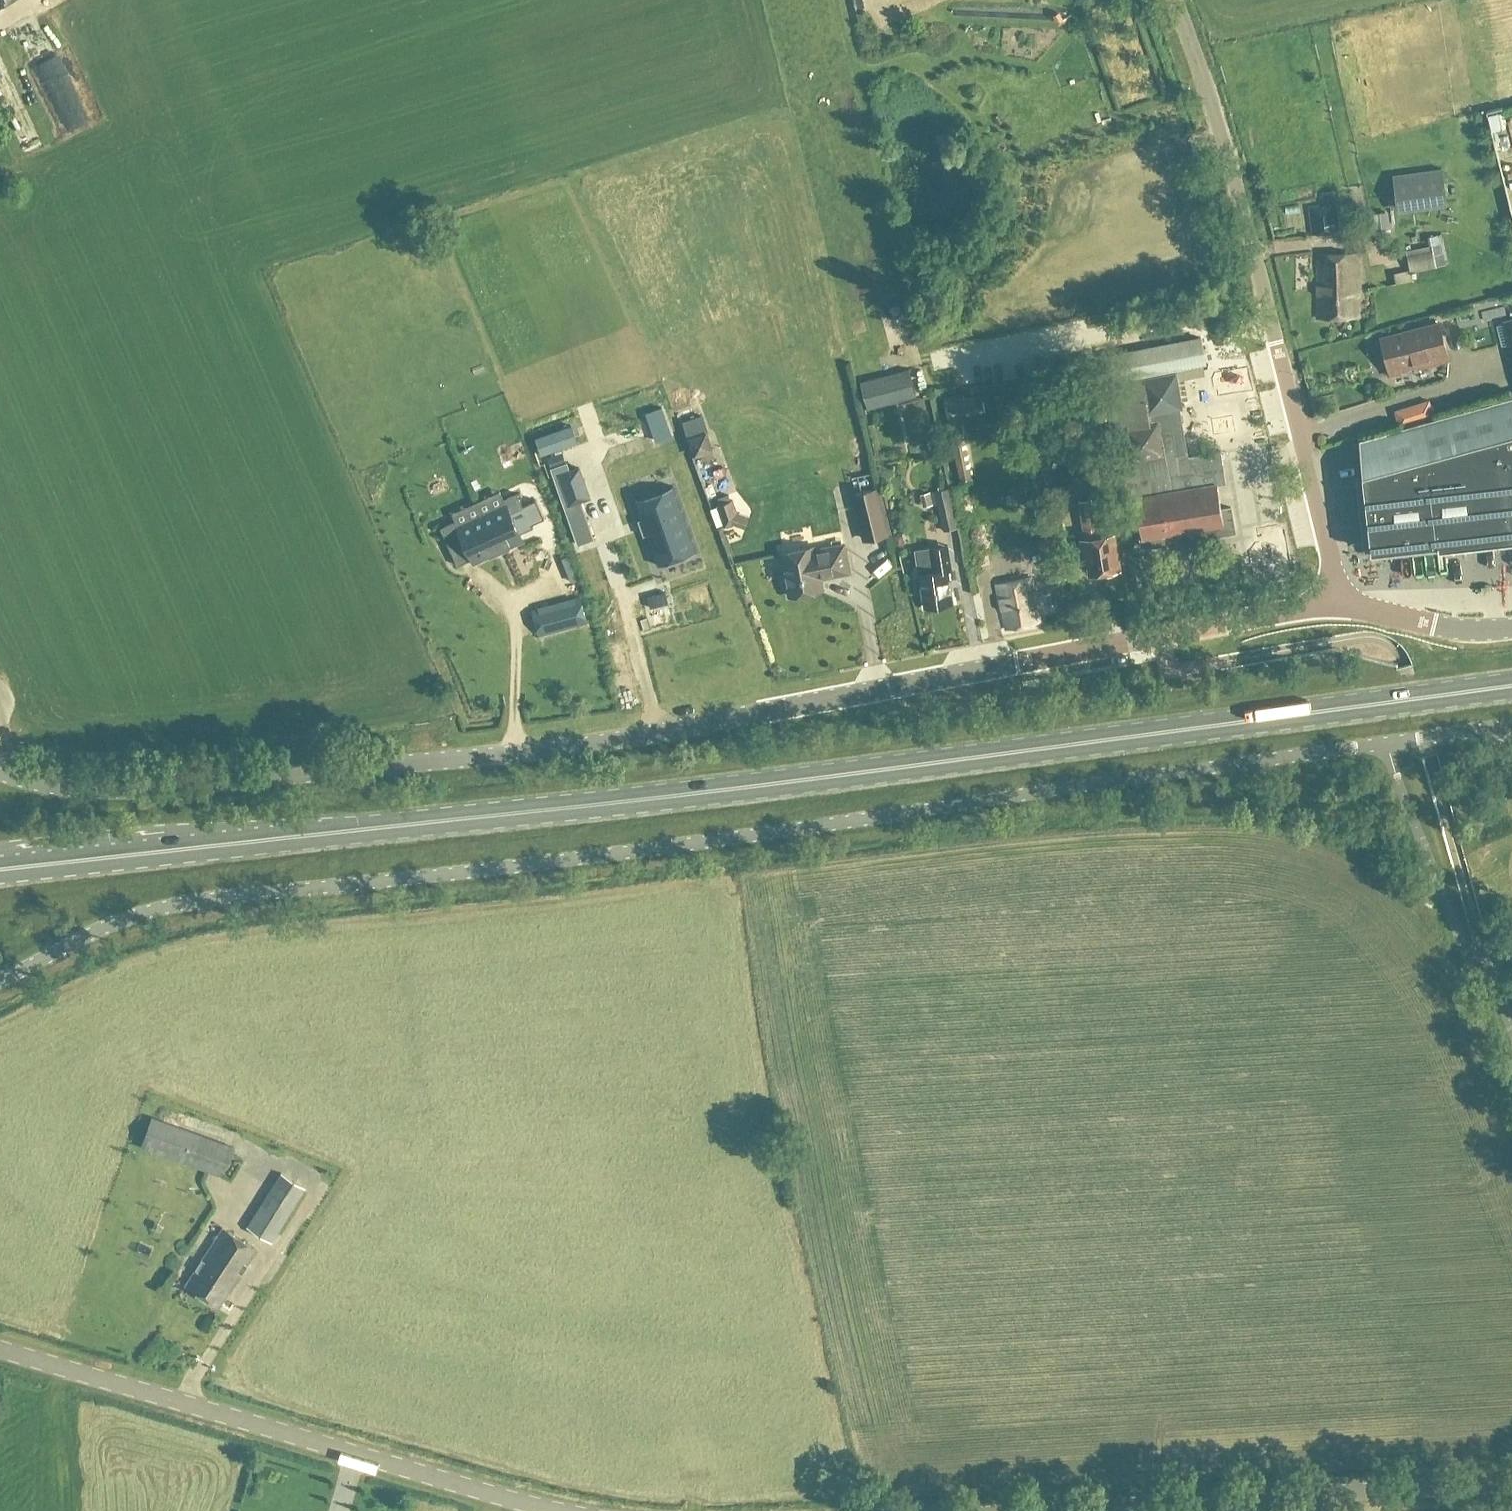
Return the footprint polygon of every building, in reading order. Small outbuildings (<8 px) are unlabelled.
[(1398,212),(1446,205),(1441,168),(1392,176),(1398,212)] [(1328,193),(1329,202),(1339,201),(1338,192),(1328,193)] [(1354,201),(1335,203),(1309,207),(1313,236),(1339,232),(1339,230),(1355,228),(1353,214),(1355,214),(1354,201)] [(1371,215),(1373,231),(1390,229),(1388,213),(1371,215)] [(1427,237),(1429,247),(1406,251),(1409,273),(1438,268),(1438,266),(1448,264),(1442,234),(1427,237)] [(1356,296),(1359,296),(1357,255),(1319,257),(1321,319),(1357,318),(1356,296)] [(1449,361),(1440,323),(1381,338),(1388,364),(1386,367),(1389,377),(1398,374),(1400,371),(1416,367),(1416,369),(1449,361)] [(1206,364),(1201,339),(1105,357),(1110,383),(1206,364)] [(910,370),(897,373),(860,383),(868,410),(903,400),(916,397),(910,370)] [(1221,451),(1189,457),(1173,371),(1110,383),(1104,384),(1113,431),(1124,429),(1129,460),(1118,461),(1125,502),(1136,500),(1142,537),(1141,537),(1142,547),(1169,543),(1169,548),(1198,543),(1197,538),(1235,531),(1231,508),(1222,509),(1218,485),(1227,483),(1221,451)] [(1105,399),(1104,400),(1100,378),(1082,382),(1085,403),(1088,403),(1092,424),(1108,421),(1105,399)] [(1360,439),(1372,550),(1511,535),(1511,455),(1503,456),(1496,402),(1511,397),(1360,439)] [(1394,410),(1399,426),(1434,415),(1430,399),(1394,410)] [(945,409),(959,482),(973,479),(960,416),(983,411),(981,402),(945,409)] [(569,422),(533,435),(540,453),(576,440),(569,422)] [(714,451),(708,431),(688,438),(694,457),(714,451)] [(1223,448),(1235,526),(1271,520),(1258,442),(1223,448)] [(566,460),(549,466),(576,543),(593,537),(580,500),(574,483),(584,479),(578,463),(568,467),(566,460)] [(1029,503),(1025,483),(1013,485),(1017,506),(1029,503)] [(851,494),(862,542),(892,535),(880,487),(851,494)] [(675,489),(636,503),(657,562),(696,549),(675,489)] [(934,507),(938,506),(944,532),(956,530),(947,489),(931,493),(934,507)] [(456,521),(442,528),(458,565),(473,558),(474,562),(490,555),(491,556),(508,549),(507,547),(522,540),(510,513),(523,507),(517,493),(504,499),(506,504),(459,526),(456,521)] [(725,528),(732,525),(736,513),(738,513),(732,500),(731,500),(729,495),(717,501),(719,505),(716,506),(717,507),(710,510),(717,527),(723,524),(725,528)] [(1114,533),(1110,534),(1107,510),(1096,512),(1095,500),(1079,502),(1084,538),(1082,538),(1085,558),(1089,558),(1091,574),(1120,570),(1114,533)] [(893,536),(896,547),(905,545),(902,533),(893,536)] [(1069,579),(1057,536),(1036,541),(1041,562),(1045,561),(1050,583),(1069,579)] [(816,547),(783,552),(787,578),(784,581),(785,590),(789,591),(790,596),(823,591),(821,579),(851,574),(846,546),(817,551),(816,547)] [(916,551),(920,578),(916,579),(918,591),(922,590),(925,607),(953,603),(948,571),(952,570),(948,546),(916,551)] [(750,556),(753,573),(775,569),(772,552),(750,556)] [(1040,624),(1031,579),(997,586),(1006,631),(1040,624)] [(668,601),(664,590),(644,595),(647,607),(668,601)] [(580,599),(533,612),(539,634),(587,621),(580,599)] [(1070,605),(1076,623),(1089,619),(1082,600),(1070,605)] [(141,1148),(222,1176),(232,1147),(152,1119),(141,1148)] [(305,1187),(282,1173),(248,1227),(271,1242),(305,1187)] [(351,1190),(337,1193),(339,1206),(353,1203),(351,1190)] [(219,1307),(257,1250),(223,1228),(186,1286),(219,1307)]
